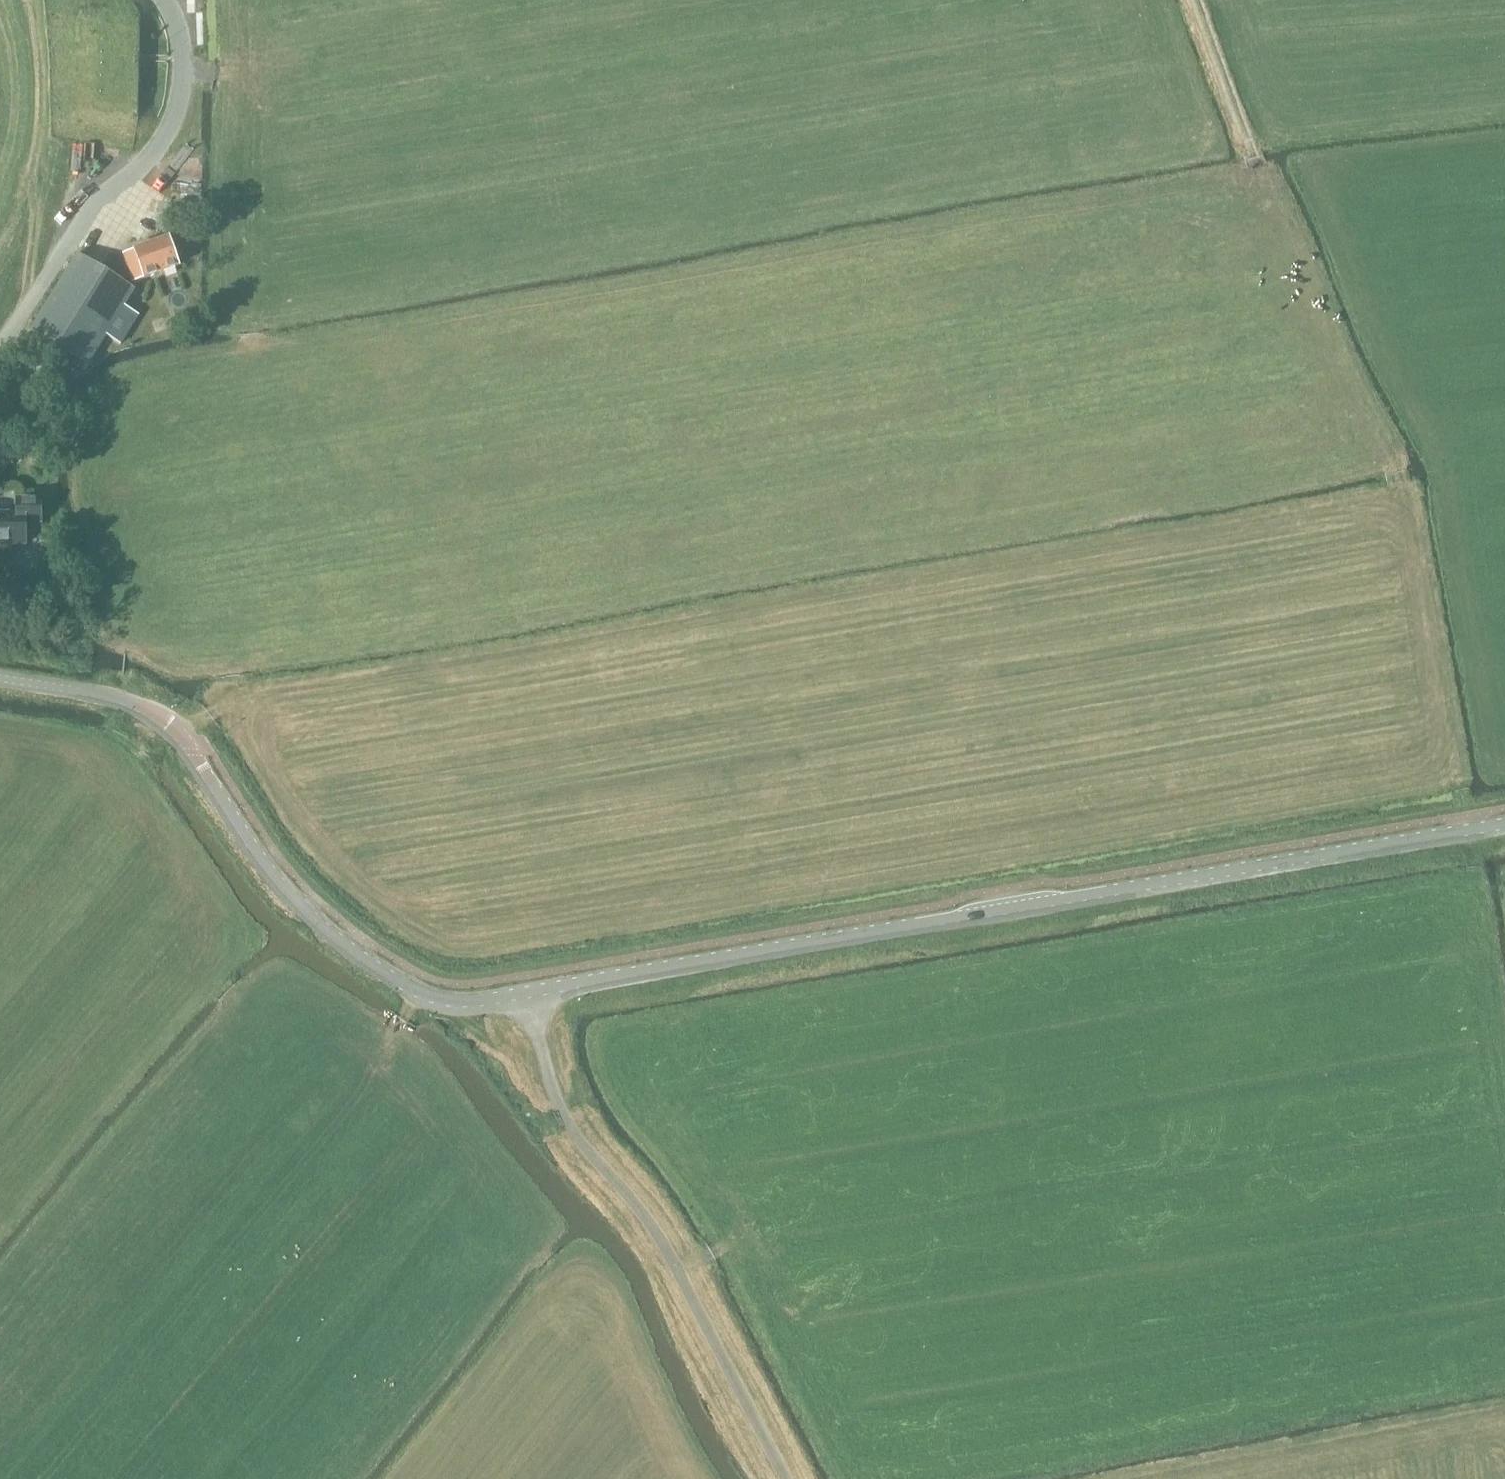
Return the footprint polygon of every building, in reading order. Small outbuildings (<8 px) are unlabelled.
[(175,216),(186,216),(186,203),(176,202),(175,216)] [(133,282),(144,278),(178,266),(167,237),(134,249),(134,250),(123,253),(133,282)] [(30,328),(87,364),(134,289),(76,253),(30,328)] [(14,449),(0,441),(0,474),(14,449)] [(25,544),(25,523),(41,522),(40,498),(16,498),(17,512),(0,512),(0,544),(25,544)]
